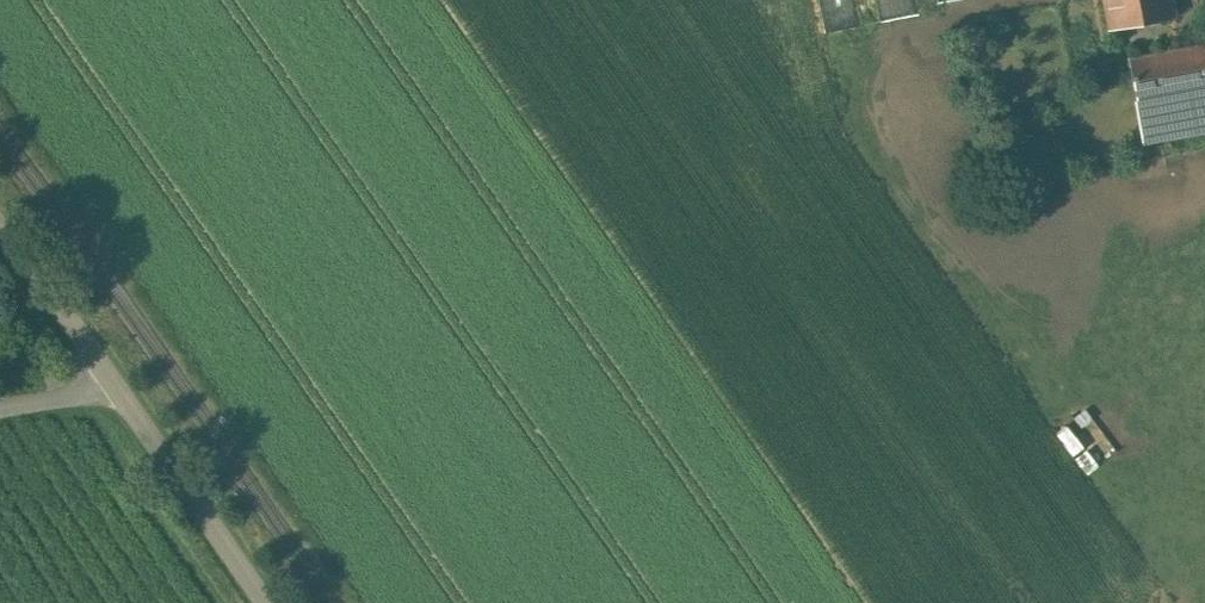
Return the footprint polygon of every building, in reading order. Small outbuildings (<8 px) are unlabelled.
[(860,0),(830,0),(833,14),(861,7),(860,0)] [(1109,28),(1174,15),(1171,0),(1104,0),(1109,28)] [(1129,58),(1133,82),(1140,120),(1204,108),(1204,44),(1129,58)] [(55,368),(42,373),(45,380),(57,376),(55,368)]
